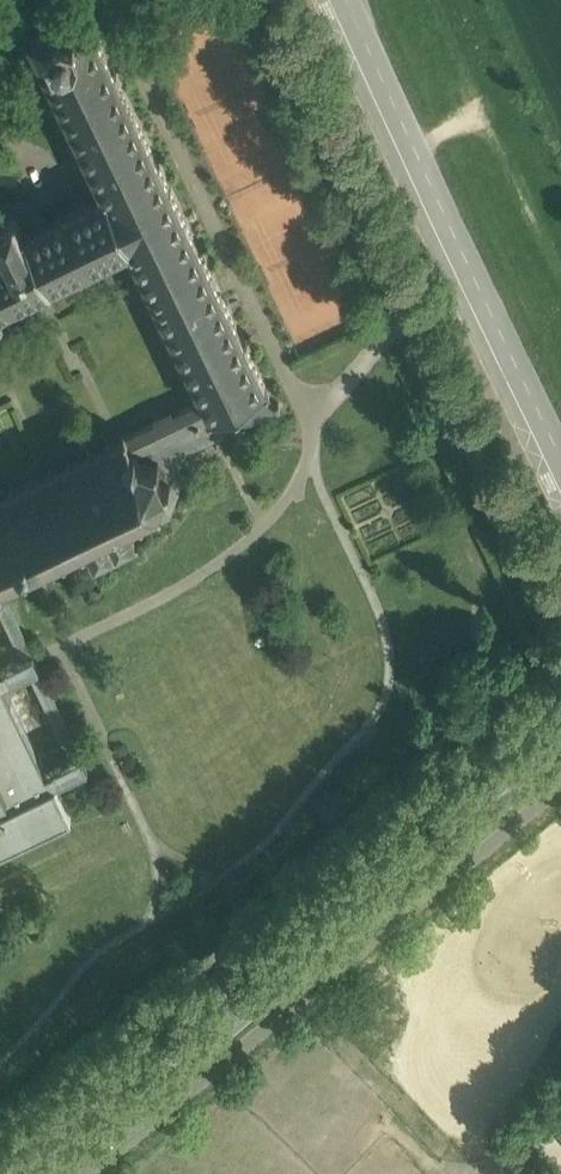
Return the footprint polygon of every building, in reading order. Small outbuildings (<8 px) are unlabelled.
[(160,433),(172,455),(281,402),(279,398),(274,400),(96,32),(91,34),(85,22),(80,21),(75,23),(71,16),(31,35),(107,192),(23,232),(16,217),(11,215),(0,220),(0,237),(9,254),(0,258),(0,307),(12,301),(13,304),(16,303),(14,300),(17,299),(30,292),(31,295),(34,294),(33,291),(40,288),(49,284),(50,286),(52,285),(51,282),(67,275),(68,277),(70,276),(69,274),(83,267),(84,269),(86,269),(85,266),(99,259),(100,262),(102,261),(100,258),(115,252),(116,254),(118,254),(116,251),(131,244),(204,394),(173,409),(172,406),(154,415),(155,418),(126,432),(124,428),(121,429),(123,433),(115,437),(111,439),(109,435),(106,436),(108,440),(95,447),(92,448),(89,444),(87,446),(89,450),(72,458),(70,453),(67,455),(70,459),(53,467),(51,463),(48,464),(50,468),(34,476),(31,472),(29,473),(31,478),(14,486),(12,481),(9,483),(12,487),(0,493),(0,511),(160,433)] [(0,511),(0,569),(1,571),(0,574),(0,577),(2,578),(4,571),(9,569),(11,575),(16,577),(20,574),(22,570),(19,564),(24,562),(27,569),(30,567),(27,561),(43,553),(46,560),(49,558),(46,552),(62,544),(65,550),(68,548),(65,542),(81,534),(93,560),(92,564),(95,565),(97,561),(114,553),(116,557),(119,555),(117,552),(134,543),(138,544),(139,541),(136,540),(131,531),(170,513),(182,478),(172,455),(160,433),(0,511)] [(72,811),(56,779),(88,763),(2,578),(0,577),(0,608),(23,655),(1,665),(0,663),(0,846),(72,811)]
